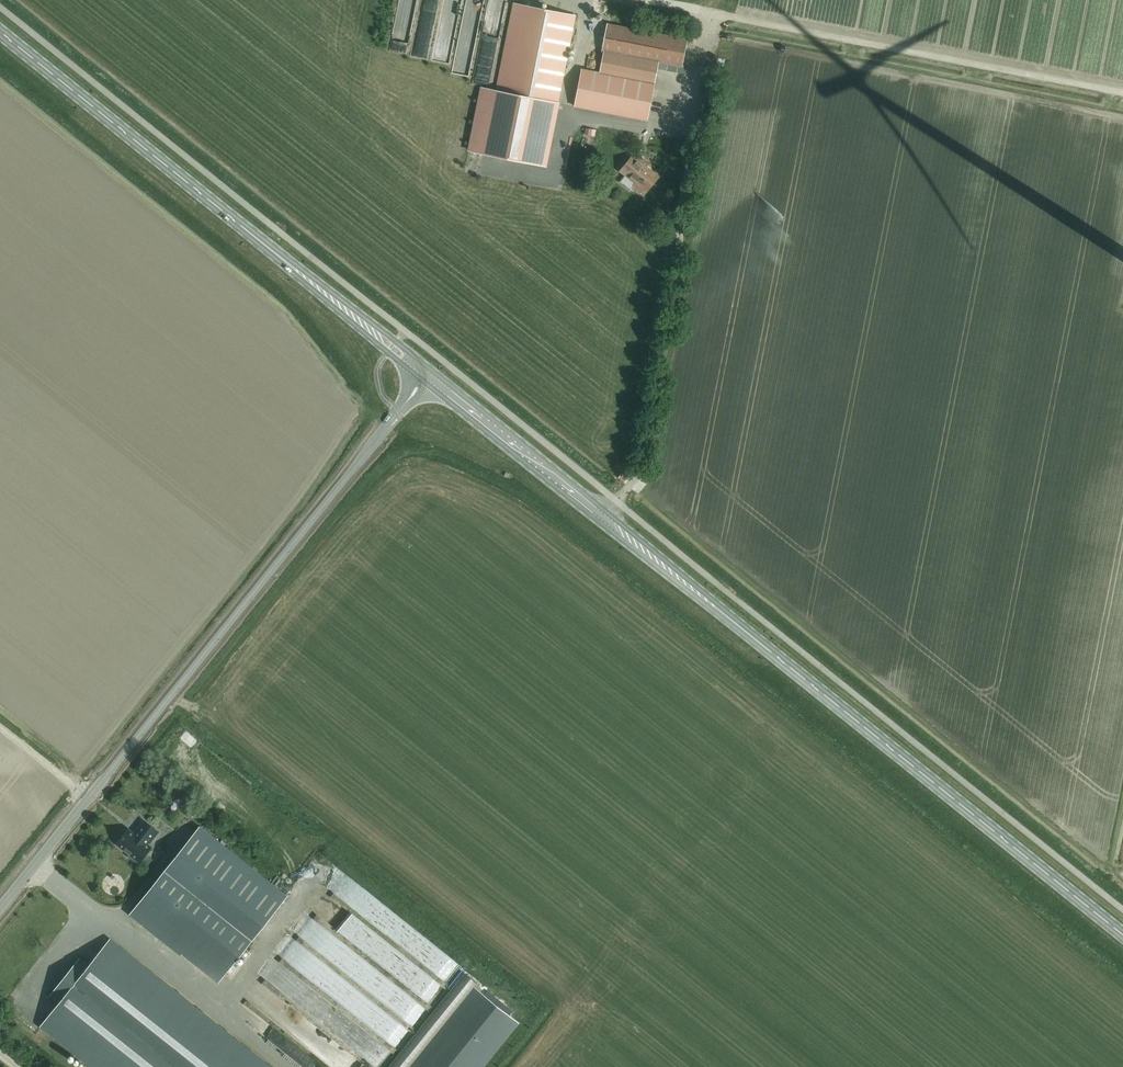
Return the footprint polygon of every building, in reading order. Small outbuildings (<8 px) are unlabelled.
[(413,43),(419,0),(404,0),(398,41),(413,43)] [(497,91),(557,103),(575,15),(514,3),(497,91)] [(687,40),(609,24),(604,51),(658,62),(682,66),(687,40)] [(604,51),(600,73),(654,83),(658,62),(604,51)] [(654,83),(600,73),(582,69),(575,106),(647,120),(654,83)] [(658,176),(638,159),(633,155),(620,171),(635,183),(632,187),(641,193),(643,190),(646,192),(658,176)] [(183,799),(189,794),(178,782),(167,792),(173,798),(178,794),(183,799)] [(135,835),(128,829),(119,840),(132,851),(130,854),(138,860),(141,858),(142,858),(153,844),(150,842),(158,832),(144,821),(136,831),(138,832),(135,835)] [(131,913),(217,981),(285,897),(199,828),(131,913)] [(42,1025),(94,1066),(268,1066),(109,941),(89,966),(81,960),(52,997),(59,1003),(42,1025)] [(475,988),(474,987),(477,983),(464,973),(388,1066),(410,1066),(475,988)] [(509,1016),(483,995),(475,988),(410,1066),(482,1066),(518,1023),(509,1016)] [(256,1024),(284,1047),(291,1039),(263,1016),(256,1024)]
